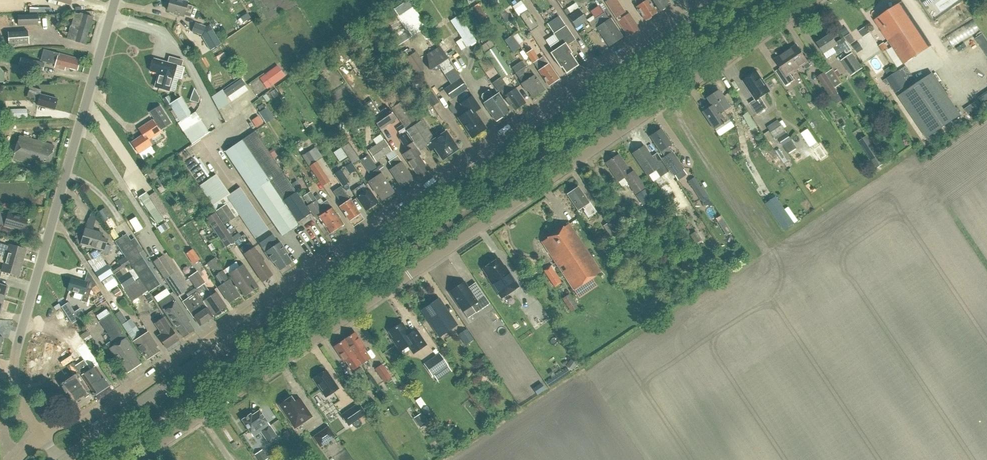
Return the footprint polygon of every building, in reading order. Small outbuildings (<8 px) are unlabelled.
[(193,6),(187,5),(188,3),(178,0),(170,0),(167,11),(178,14),(178,15),(184,17),(185,13),(191,14),(193,6)] [(409,0),(395,9),(394,8),(378,19),(388,33),(389,32),(394,40),(392,42),(377,20),(371,24),(378,34),(389,51),(398,46),(427,26),(409,0)] [(619,16),(625,13),(616,0),(609,0),(605,2),(616,18),(618,21),(617,21),(627,34),(629,33),(630,35),(639,29),(629,13),(621,19),(619,16)] [(634,0),(638,6),(636,7),(646,20),(656,13),(647,0),(634,0)] [(659,11),(667,5),(665,2),(667,0),(652,0),(659,11)] [(903,64),(931,45),(902,2),(875,21),(903,64)] [(472,8),(480,21),(487,17),(478,3),(472,8)] [(598,17),(606,10),(601,4),(593,10),(598,17)] [(531,31),(538,26),(527,9),(520,14),(531,31)] [(576,29),(587,22),(578,9),(567,17),(576,29)] [(609,20),(604,13),(594,20),(597,23),(595,24),(598,27),(597,28),(609,46),(622,37),(610,19),(609,20)] [(72,25),(89,31),(93,17),(82,14),(80,14),(80,15),(75,14),(72,25)] [(468,46),(477,41),(459,14),(450,20),(468,46)] [(18,26),(38,25),(38,15),(18,16),(18,26)] [(974,19),(947,37),(953,47),(980,29),(974,19)] [(195,22),(192,31),(204,35),(202,36),(210,51),(220,45),(209,25),(207,26),(195,22)] [(84,45),(89,31),(72,25),(69,33),(70,33),(68,40),(84,45)] [(565,26),(553,34),(554,35),(558,41),(559,41),(560,43),(561,46),(557,48),(564,58),(566,57),(569,62),(567,63),(573,71),(579,67),(570,54),(571,53),(565,43),(573,38),(565,26)] [(9,45),(29,43),(28,31),(8,33),(9,45)] [(852,33),(846,35),(849,44),(855,41),(852,33)] [(986,56),(986,40),(982,33),(974,39),(986,56)] [(513,52),(520,47),(512,35),(505,40),(513,52)] [(554,35),(545,40),(550,47),(553,51),(550,53),(560,68),(561,67),(567,75),(573,71),(567,63),(569,62),(566,57),(564,58),(557,48),(561,46),(560,43),(559,41),(558,41),(554,35)] [(836,53),(840,59),(852,51),(845,40),(838,45),(831,35),(817,43),(825,54),(827,58),(836,53)] [(884,53),(888,49),(884,43),(879,46),(884,53)] [(786,52),(797,69),(803,65),(806,70),(811,66),(797,45),(786,52)] [(502,78),(512,72),(495,46),(486,52),(502,78)] [(462,92),(467,89),(456,72),(457,72),(444,53),(440,47),(427,56),(429,70),(436,71),(440,68),(451,85),(455,83),(462,92)] [(59,54),(45,50),(42,61),(53,64),(53,63),(56,64),(55,68),(65,70),(65,67),(77,70),(80,59),(59,53),(59,54)] [(533,63),(549,86),(558,79),(548,65),(543,68),(541,64),(541,63),(539,59),(532,50),(527,54),(533,63)] [(404,60),(415,76),(422,72),(421,60),(416,52),(404,60)] [(790,74),(797,69),(786,52),(775,60),(781,68),(776,72),(786,86),(795,80),(790,74)] [(841,61),(851,76),(862,68),(851,53),(841,61)] [(43,72),(45,63),(21,56),(18,65),(43,72)] [(319,73),(330,66),(324,56),(312,64),(319,73)] [(181,67),(183,61),(169,57),(167,63),(154,59),(150,72),(159,74),(155,87),(169,91),(173,78),(180,80),(183,67),(181,67)] [(260,78),(267,88),(285,76),(278,66),(260,78)] [(532,77),(526,67),(516,73),(522,83),(521,84),(526,92),(528,91),(533,98),(545,90),(535,75),(532,77)] [(234,78),(240,75),(236,68),(231,71),(234,78)] [(843,84),(833,69),(826,74),(835,88),(843,84)] [(756,101),(769,93),(770,91),(766,84),(757,71),(743,81),(756,101)] [(896,92),(907,85),(897,71),(886,78),(896,92)] [(835,88),(826,74),(825,72),(818,76),(830,95),(837,91),(835,88)] [(927,137),(960,115),(932,73),(899,95),(927,137)] [(510,84),(507,86),(501,77),(492,83),(499,92),(500,91),(504,96),(503,97),(509,105),(511,104),(515,110),(525,103),(515,89),(514,90),(510,84)] [(242,79),(223,91),(228,98),(228,97),(231,102),(248,91),(244,86),(246,85),(242,79)] [(54,110),(57,99),(40,95),(42,90),(29,87),(27,97),(38,100),(37,105),(54,110)] [(493,97),(488,90),(480,96),(485,103),(484,103),(485,105),(484,106),(488,111),(489,111),(496,122),(510,112),(498,94),(493,97)] [(712,106),(709,107),(702,112),(705,117),(714,130),(729,120),(723,111),(729,107),(718,90),(706,98),(712,106)] [(432,106),(438,102),(431,92),(425,96),(432,106)] [(169,104),(180,121),(178,123),(183,131),(201,119),(196,111),(192,114),(181,96),(169,104)] [(261,111),(270,106),(264,96),(256,101),(261,111)] [(472,138),(486,129),(473,110),(479,106),(472,96),(460,104),(466,113),(458,118),(472,138)] [(434,140),(421,120),(420,121),(405,99),(392,108),(407,130),(406,131),(420,151),(427,146),(430,151),(434,148),(442,160),(451,154),(458,149),(450,137),(450,138),(446,132),(434,140)] [(763,101),(759,105),(763,111),(768,108),(763,101)] [(161,129),(171,122),(160,105),(149,112),(161,129)] [(380,129),(396,118),(388,106),(372,117),(380,129)] [(11,118),(28,117),(27,108),(11,109),(11,118)] [(268,108),(260,113),(266,124),(274,118),(268,108)] [(259,117),(252,121),(257,128),(263,124),(259,117)] [(778,119),(768,126),(775,137),(777,136),(789,154),(797,149),(785,130),(778,119)] [(146,133),(131,143),(139,154),(152,145),(152,146),(154,144),(151,138),(160,132),(152,121),(142,127),(146,133)] [(672,152),(668,147),(671,144),(661,129),(650,136),(660,152),(664,157),(662,158),(674,176),(684,169),(672,152)] [(299,225),(297,222),(310,213),(255,131),(225,152),(282,236),(299,225)] [(377,161),(393,150),(381,134),(373,139),(376,144),(368,150),(377,161)] [(875,145),(880,142),(875,135),(871,137),(875,145)] [(48,169),(54,146),(19,136),(13,159),(48,169)] [(360,160),(354,150),(349,143),(342,147),(353,164),(360,160)] [(428,170),(419,156),(420,154),(413,143),(405,148),(408,151),(403,155),(413,170),(414,169),(419,176),(428,170)] [(878,168),(885,163),(873,145),(865,150),(878,168)] [(661,159),(656,163),(644,146),(632,154),(648,176),(655,170),(660,177),(669,171),(661,159)] [(751,170),(766,159),(758,148),(743,159),(751,170)] [(309,152),(303,156),(310,166),(316,162),(309,152)] [(402,188),(413,180),(397,156),(390,161),(394,167),(390,170),(402,188)] [(618,159),(616,156),(608,161),(610,165),(608,166),(618,181),(624,177),(635,194),(645,188),(633,171),(631,173),(620,158),(618,159)] [(322,184),(322,185),(329,181),(317,162),(316,162),(310,166),(316,175),(322,184)] [(350,174),(356,169),(351,162),(345,166),(350,174)] [(382,200),(394,193),(378,168),(372,172),(375,177),(369,181),(377,193),(378,193),(382,200)] [(343,186),(349,182),(340,170),(335,174),(343,186)] [(161,193),(166,190),(171,189),(162,175),(156,179),(160,186),(157,188),(161,193)] [(369,189),(366,185),(364,186),(367,191),(364,193),(359,186),(352,191),(366,211),(378,203),(369,189)] [(350,200),(340,186),(333,191),(342,205),(340,207),(349,221),(360,214),(350,200)] [(701,200),(707,197),(701,186),(695,190),(701,200)] [(588,203),(578,187),(567,194),(578,210),(583,207),(585,211),(584,211),(588,218),(596,212),(589,202),(588,203)] [(303,196),(309,205),(316,200),(310,192),(303,196)] [(147,194),(140,198),(157,224),(164,220),(147,194)] [(256,239),(272,263),(274,262),(279,270),(292,262),(286,254),(287,253),(280,242),(272,248),(269,244),(275,239),(269,230),(247,197),(234,206),(256,239)] [(776,197),(766,204),(784,230),(794,223),(776,197)] [(323,211),(319,205),(316,200),(309,205),(308,206),(316,218),(319,217),(330,234),(337,229),(324,210),(323,211)] [(324,210),(337,229),(344,225),(332,208),(327,200),(319,205),(323,211),(324,210)] [(225,224),(235,217),(226,204),(216,211),(225,224)] [(107,208),(103,210),(109,222),(113,220),(107,208)] [(9,235),(12,228),(23,231),(27,218),(9,213),(8,215),(1,213),(0,213),(0,233),(9,235)] [(226,247),(234,241),(215,213),(207,219),(226,247)] [(140,216),(133,220),(139,232),(146,228),(140,216)] [(611,237),(617,233),(610,221),(603,225),(611,237)] [(573,290),(601,272),(569,224),(541,242),(573,290)] [(109,254),(111,247),(106,245),(107,240),(101,238),(102,234),(85,229),(81,244),(102,250),(101,252),(109,254)] [(148,292),(160,285),(126,234),(115,242),(148,292)] [(22,263),(26,249),(9,244),(8,246),(0,243),(0,256),(22,263)] [(258,254),(254,248),(244,254),(262,282),(272,275),(263,261),(264,261),(265,259),(261,254),(260,253),(258,254)] [(192,250),(187,253),(194,264),(199,260),(192,250)] [(153,261),(165,279),(173,274),(174,273),(162,255),(153,261)] [(22,263),(0,256),(0,262),(4,263),(1,272),(18,276),(22,263)] [(101,281),(129,263),(124,256),(118,260),(120,264),(112,269),(108,263),(95,272),(101,281)] [(229,303),(239,296),(214,258),(208,263),(216,275),(214,276),(221,285),(218,287),(229,303)] [(507,271),(506,272),(497,259),(484,268),(489,276),(487,277),(501,298),(518,287),(507,271)] [(245,296),(258,287),(243,265),(229,274),(239,289),(240,289),(245,296)] [(554,287),(561,283),(550,266),(543,271),(554,287)] [(123,275),(120,270),(114,274),(124,289),(136,281),(129,271),(123,275)] [(211,296),(203,284),(205,283),(197,272),(189,277),(197,288),(195,290),(203,301),(204,301),(213,315),(226,306),(216,292),(211,296)] [(177,297),(185,292),(173,274),(165,279),(177,297)] [(107,291),(118,284),(112,275),(101,282),(107,291)] [(87,303),(88,299),(91,290),(85,288),(87,282),(71,278),(68,290),(83,294),(81,302),(87,303)] [(124,290),(131,302),(147,292),(139,280),(136,281),(124,289),(124,290)] [(475,283),(468,288),(464,282),(461,284),(449,292),(463,312),(471,306),(476,313),(490,304),(475,283)] [(98,298),(103,295),(96,285),(91,288),(98,298)] [(194,289),(187,294),(189,297),(196,292),(194,289)] [(571,311),(578,307),(569,293),(562,298),(571,311)] [(175,301),(170,294),(158,302),(176,330),(178,329),(183,337),(194,330),(188,322),(189,321),(176,301),(175,301)] [(213,317),(200,298),(193,303),(189,297),(182,302),(193,318),(194,317),(200,326),(213,317)] [(422,310),(429,320),(434,329),(439,336),(456,325),(439,299),(422,310)] [(68,302),(61,306),(72,323),(79,319),(84,315),(80,308),(75,312),(68,302)] [(127,320),(121,311),(116,315),(125,328),(133,341),(133,342),(141,353),(142,353),(147,359),(159,352),(154,345),(156,344),(148,332),(142,336),(131,318),(127,320)] [(141,364),(136,356),(137,356),(110,315),(100,321),(111,338),(115,345),(109,349),(119,364),(121,363),(127,373),(141,364)] [(166,349),(179,340),(170,328),(163,318),(155,324),(161,333),(158,336),(166,349)] [(408,335),(406,331),(407,331),(402,323),(394,328),(389,332),(393,338),(392,339),(400,352),(408,346),(413,354),(426,345),(416,330),(408,335)] [(466,345),(473,340),(466,330),(459,335),(466,345)] [(345,340),(361,364),(370,358),(364,349),(365,348),(355,333),(345,340)] [(95,395),(108,386),(95,366),(99,364),(78,334),(70,339),(84,360),(75,365),(95,395)] [(111,341),(106,344),(109,349),(115,345),(111,338),(109,339),(111,341)] [(352,370),(361,364),(345,340),(334,347),(345,362),(346,361),(352,370)] [(47,342),(44,362),(54,363),(56,343),(47,342)] [(433,376),(448,365),(439,352),(424,363),(433,376)] [(69,379),(82,400),(91,395),(77,374),(79,373),(73,363),(67,367),(73,376),(69,379)] [(384,382),(391,378),(382,365),(375,369),(384,382)] [(326,397),(338,388),(326,371),(314,379),(326,397)] [(82,400),(69,379),(60,385),(74,405),(81,400),(82,400)] [(541,384),(533,389),(537,395),(545,390),(541,384)] [(313,416),(302,401),(300,398),(295,402),(292,397),(280,405),(292,422),(291,422),(295,428),(302,423),(313,416)] [(349,425),(365,413),(358,404),(342,415),(349,425)] [(427,406),(422,410),(425,416),(431,412),(427,406)] [(271,426),(260,410),(253,415),(252,413),(242,420),(254,437),(261,432),(269,443),(278,437),(270,426),(271,426)] [(421,427),(424,425),(427,423),(420,413),(414,417),(421,427)] [(321,446),(335,436),(329,426),(314,436),(321,446)] [(267,459),(261,450),(255,454),(259,459),(265,459),(267,459)]
